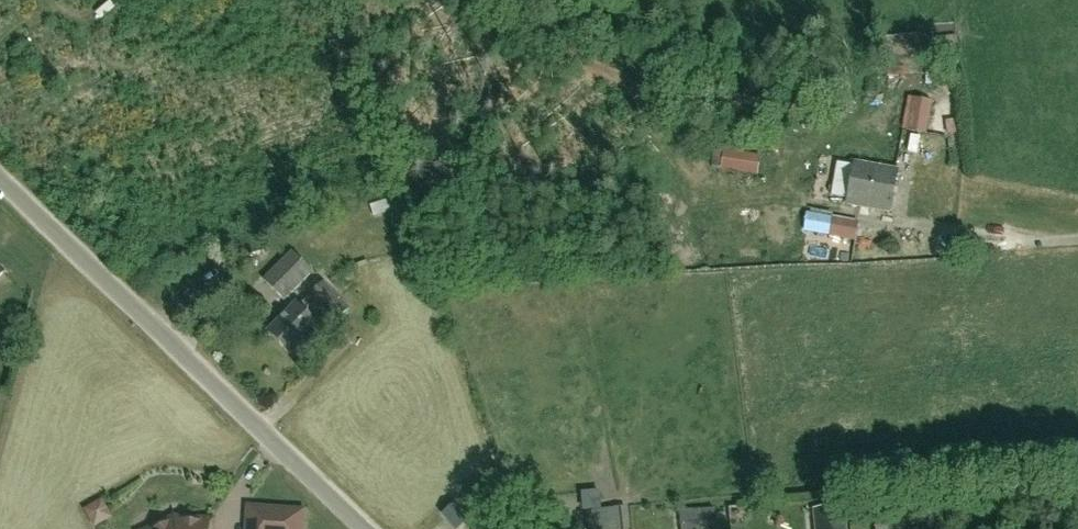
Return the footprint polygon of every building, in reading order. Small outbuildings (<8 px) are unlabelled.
[(909,91),(910,67),(891,66),(891,91),(909,91)] [(910,130),(931,132),(935,97),(915,95),(910,130)] [(728,151),(725,171),(759,176),(762,156),(728,151)] [(889,212),(897,170),(854,163),(847,205),(889,212)] [(860,217),(836,212),(833,234),(832,234),(832,235),(856,239),(860,217)] [(294,252),(265,281),(284,301),(313,273),(294,252)] [(268,332),(291,355),(329,317),(336,324),(351,309),(324,281),(309,298),(310,299),(301,308),(296,304),(268,332)] [(100,528),(117,518),(107,501),(90,511),(100,528)] [(467,520),(455,506),(444,515),(456,528),(457,528),(467,520)] [(627,516),(626,507),(595,509),(596,528),(628,528),(627,516)] [(247,528),(301,528),(302,511),(249,508),(247,528)] [(817,510),(819,528),(846,528),(844,508),(817,510)] [(729,520),(725,520),(725,512),(714,512),(714,511),(682,512),(682,528),(729,528),(729,520)] [(213,521),(174,518),(151,528),(212,528),(213,521)]
